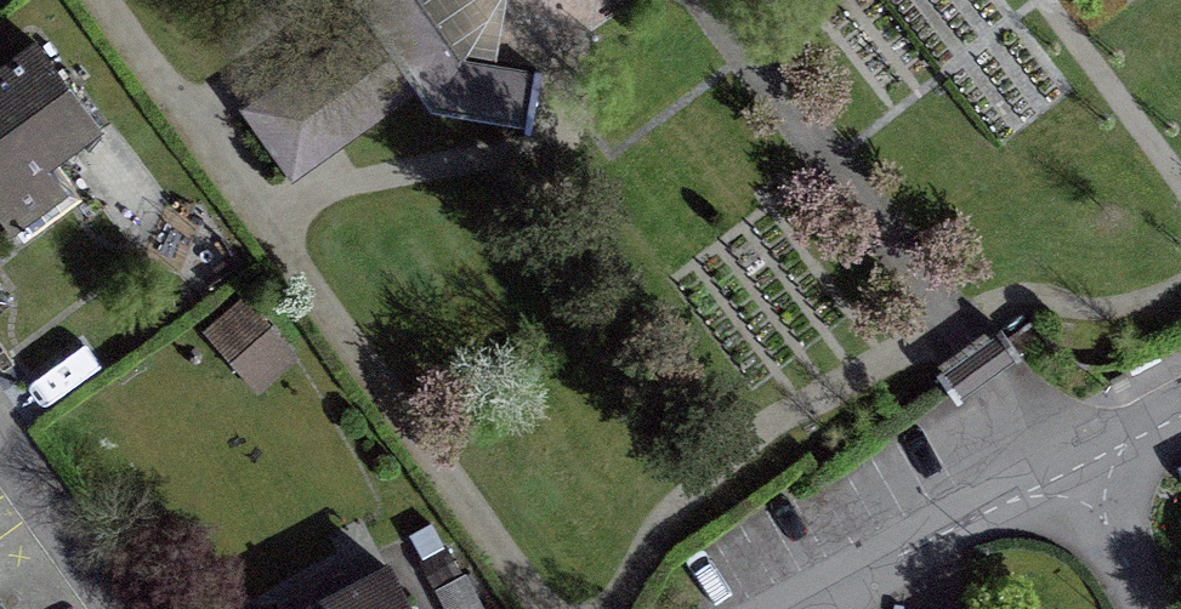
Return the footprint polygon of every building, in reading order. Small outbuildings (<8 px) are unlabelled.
[(260,103),(305,165),(412,90),(428,113),(522,130),(521,134),(527,135),(532,104),(537,76),(531,75),(530,80),(456,68),(452,61),(449,63),(452,68),(439,78),(388,5),(395,0),(351,0),(351,4),(367,27),(260,103)] [(95,132),(33,47),(0,71),(0,224),(7,233),(10,230),(20,244),(77,203),(50,165),(95,132)] [(243,307),(214,334),(258,382),(287,355),(243,307)] [(386,573),(354,590),(346,579),(312,597),(315,608),(404,608),(386,573)] [(462,578),(432,593),(441,608),(478,608),(462,578)]
